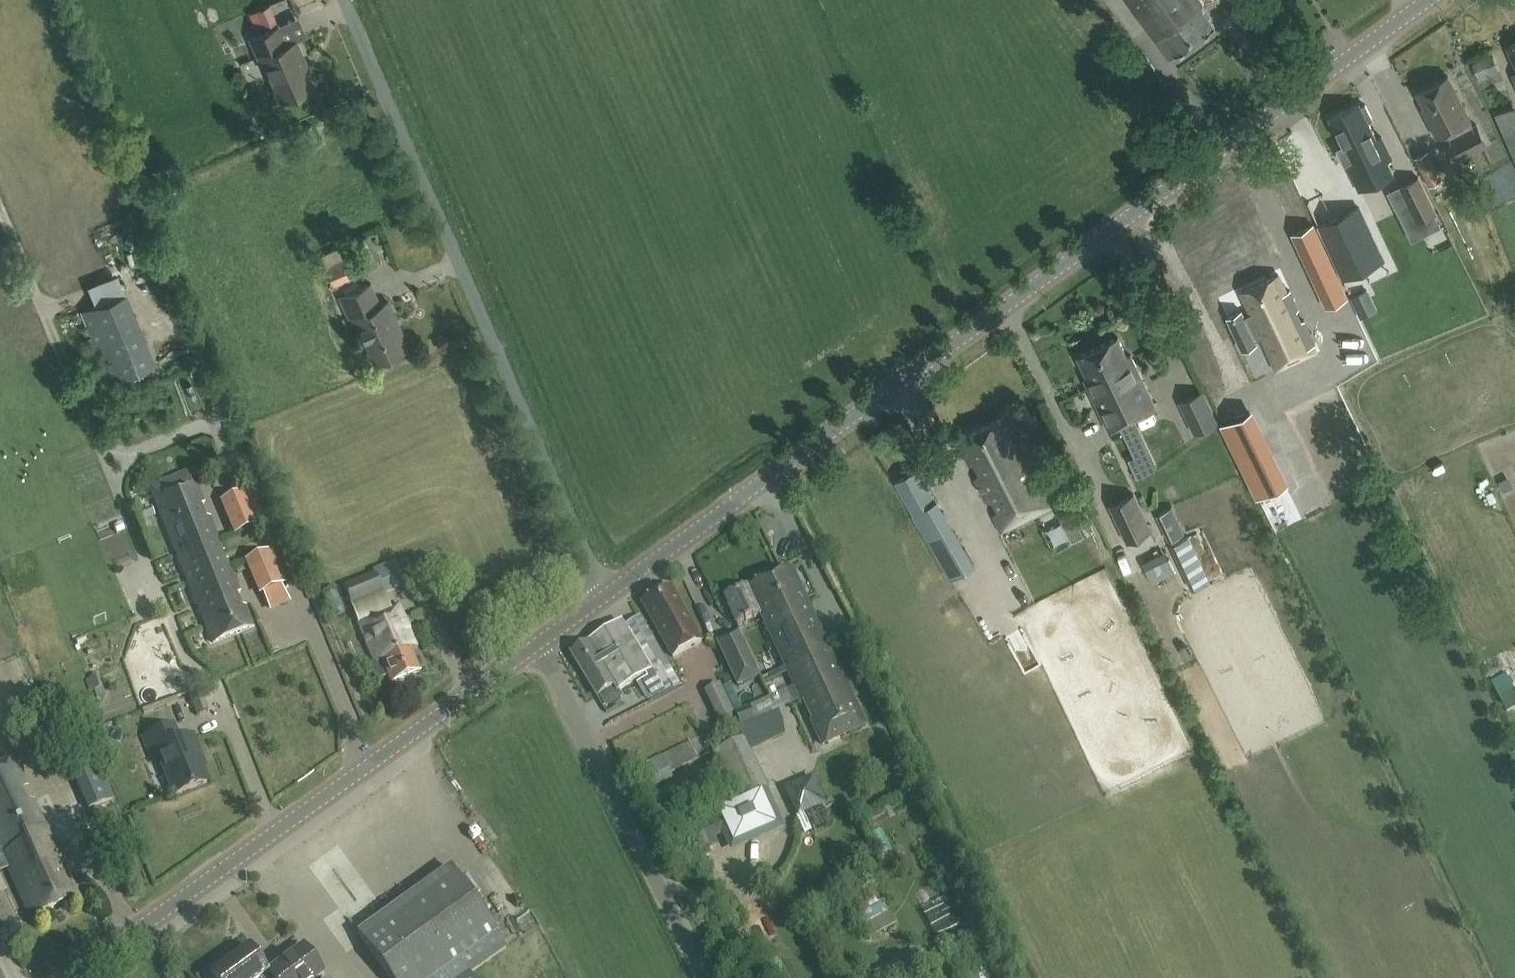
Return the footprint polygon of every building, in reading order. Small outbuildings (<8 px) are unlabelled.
[(268,14),(287,8),(284,0),(276,0),(265,4),(268,14)] [(1150,30),(1149,31),(1148,32),(1169,60),(1177,54),(1177,55),(1215,26),(1200,6),(1207,0),(1127,0),(1150,30)] [(286,42),(278,24),(249,37),(258,57),(262,55),(282,99),(313,86),(301,60),(303,59),(294,39),(286,42)] [(1480,81),(1500,72),(1493,55),(1473,63),(1480,81)] [(1473,126),(1469,119),(1470,119),(1447,74),(1417,90),(1425,106),(1423,107),(1438,136),(1448,130),(1452,137),(1448,139),(1458,159),(1487,144),(1477,124),(1473,126)] [(1358,102),(1329,117),(1344,146),(1338,149),(1359,191),(1394,173),(1388,161),(1392,159),(1381,137),(1377,139),(1368,122),(1371,117),(1365,105),(1360,105),(1358,102)] [(1494,115),(1514,161),(1514,105),(1494,115)] [(1429,188),(1443,180),(1428,150),(1414,158),(1429,188)] [(1435,209),(1420,177),(1405,184),(1400,187),(1417,222),(1437,212),(1435,209)] [(1384,260),(1360,208),(1320,227),(1344,279),(1384,260)] [(1293,234),(1327,306),(1349,295),(1315,224),(1293,234)] [(334,283),(360,272),(353,254),(326,264),(334,283)] [(1297,311),(1299,308),(1290,290),(1287,292),(1279,274),(1242,291),(1252,312),(1245,316),(1242,310),(1228,317),(1238,339),(1253,332),(1259,329),(1277,368),(1315,350),(1313,345),(1316,344),(1305,320),(1301,321),(1297,311)] [(378,305),(369,283),(341,296),(351,319),(356,316),(376,360),(403,348),(392,323),(395,322),(386,302),(378,305)] [(124,290),(80,309),(109,379),(154,360),(124,290)] [(1098,346),(1133,418),(1156,407),(1131,354),(1127,355),(1118,336),(1098,346)] [(1110,430),(1133,418),(1098,346),(1078,355),(1093,386),(1090,387),(1110,430)] [(1335,378),(1344,375),(1338,357),(1329,360),(1335,378)] [(1179,401),(1195,434),(1219,421),(1203,389),(1179,401)] [(1249,411),(1222,424),(1258,496),(1284,483),(1249,411)] [(974,477),(1029,452),(1020,432),(1016,434),(1006,414),(958,439),(970,463),(974,461),(981,474),(974,477)] [(1148,448),(1135,454),(1129,457),(1138,475),(1157,466),(1148,448)] [(1029,452),(974,477),(986,501),(992,498),(999,510),(993,513),(1001,530),(1055,502),(1029,452)] [(938,497),(920,465),(894,480),(912,511),(938,497)] [(151,487),(180,559),(220,543),(209,516),(202,516),(197,506),(203,502),(196,484),(192,486),(187,472),(151,487)] [(247,488),(219,500),(233,534),(261,523),(247,488)] [(1127,542),(1153,530),(1135,493),(1109,505),(1127,542)] [(975,564),(938,497),(912,511),(950,579),(975,564)] [(1063,520),(1076,514),(1071,504),(1058,510),(1063,520)] [(1172,507),(1156,514),(1169,541),(1185,534),(1172,507)] [(222,550),(220,543),(180,559),(187,578),(227,562),(226,559),(221,559),(219,552),(222,550)] [(272,549),(244,561),(258,592),(285,580),(272,549)] [(1175,571),(1165,551),(1143,562),(1153,582),(1175,571)] [(239,591),(227,562),(187,578),(212,641),(252,625),(245,605),(237,605),(233,595),(239,591)] [(395,563),(374,572),(383,594),(404,585),(395,563)] [(785,668),(826,646),(792,570),(751,589),(749,585),(723,596),(736,625),(764,613),(769,624),(766,626),(785,668)] [(351,608),(383,594),(374,572),(342,586),(351,608)] [(440,592),(450,586),(444,575),(434,580),(440,592)] [(673,657),(701,641),(671,587),(642,603),(673,657)] [(419,671),(407,643),(413,641),(397,603),(357,621),(375,663),(381,660),(391,684),(419,671)] [(634,644),(621,624),(572,654),(598,696),(617,685),(620,689),(648,672),(657,688),(676,677),(651,634),(634,644)] [(740,632),(718,642),(738,686),(761,676),(740,632)] [(826,646),(785,668),(820,745),(862,726),(826,646)] [(19,678),(13,660),(0,664),(0,684),(19,678)] [(169,660),(146,671),(160,699),(182,688),(169,660)] [(107,675),(103,690),(135,701),(140,685),(107,675)] [(731,708),(721,684),(705,692),(721,725),(735,718),(736,718),(731,708)] [(208,710),(200,690),(188,694),(197,715),(208,710)] [(736,718),(735,718),(740,730),(757,723),(751,711),(736,718)] [(177,740),(171,725),(144,736),(154,762),(161,759),(175,794),(207,781),(197,757),(200,755),(191,734),(177,740)] [(767,790),(740,730),(710,745),(737,803),(767,790)] [(110,735),(99,740),(111,766),(122,761),(110,735)] [(691,740),(662,755),(662,754),(633,770),(644,793),(673,778),(671,773),(701,759),(691,740)] [(77,783),(101,773),(88,744),(65,754),(77,783)] [(9,755),(0,759),(0,871),(8,867),(31,918),(79,896),(67,871),(61,874),(55,861),(61,858),(33,798),(27,801),(21,789),(28,786),(18,765),(15,767),(9,755)] [(803,771),(782,777),(793,817),(814,811),(803,771)] [(710,783),(672,802),(678,816),(717,795),(710,783)] [(763,792),(737,803),(721,811),(735,842),(777,824),(763,792)] [(497,936),(496,933),(497,932),(449,867),(358,934),(390,977),(440,977),(497,936)] [(894,924),(888,914),(865,926),(870,937),(894,924)] [(440,977),(471,977),(469,974),(506,947),(497,936),(440,977)] [(248,948),(228,963),(225,958),(202,974),(205,977),(317,977),(324,973),(307,950),(269,977),(248,948)]
